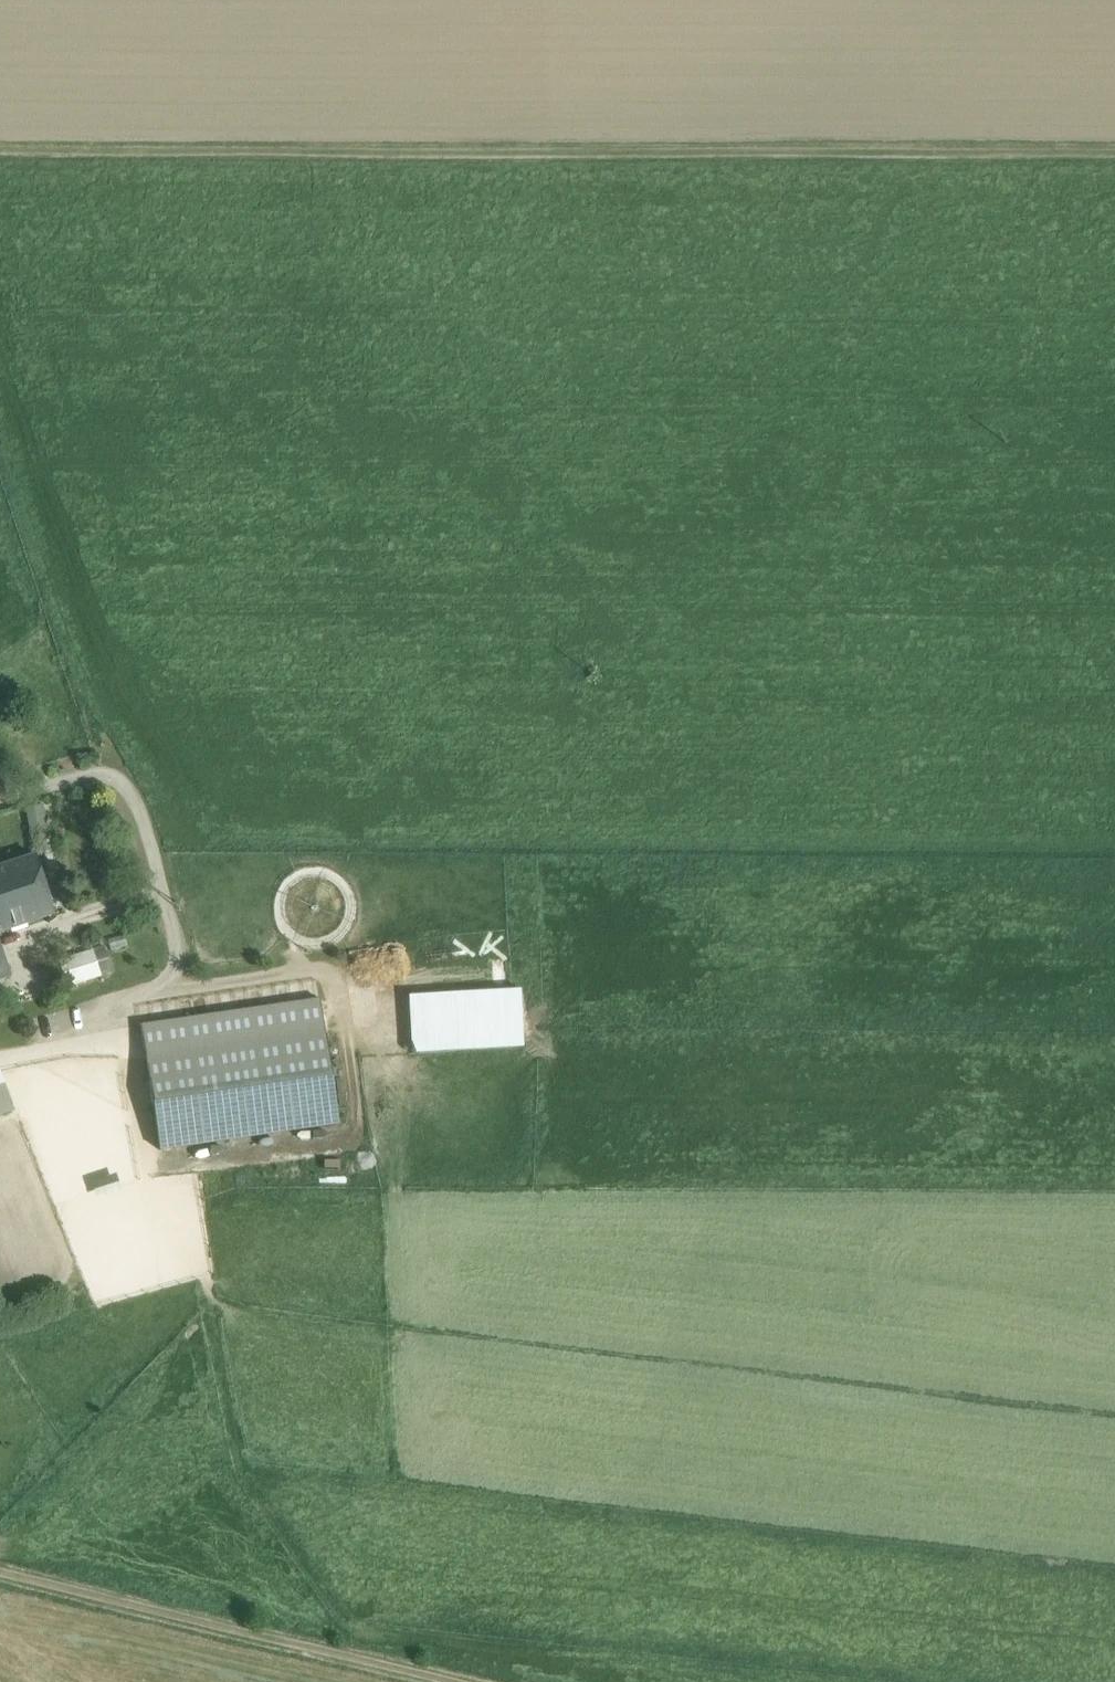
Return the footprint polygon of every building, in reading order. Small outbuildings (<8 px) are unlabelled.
[(45,806),(28,808),(31,831),(48,829),(45,806)] [(0,866),(0,932),(54,914),(34,855),(0,866)] [(93,949),(59,960),(67,986),(101,975),(93,949)] [(9,977),(0,950),(0,980),(9,977)] [(527,1046),(525,987),(412,992),(415,1051),(527,1046)] [(344,1122),(326,996),(147,1022),(159,1103),(154,1104),(161,1149),(344,1122)] [(12,1110),(0,1078),(0,1114),(12,1110)]
